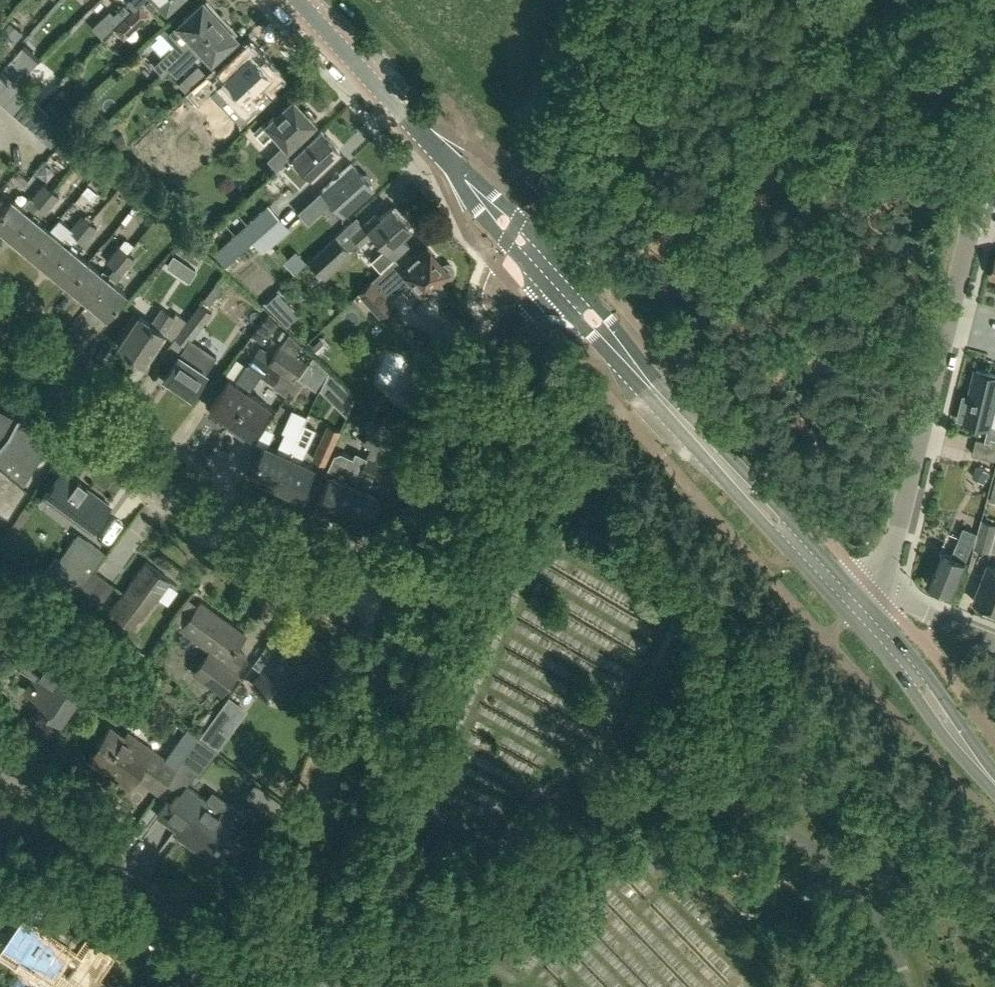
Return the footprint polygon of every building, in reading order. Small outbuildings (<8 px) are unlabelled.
[(125,1),(133,9),(143,0),(126,0),(125,1)] [(145,3),(151,10),(160,2),(168,11),(180,0),(149,0),(145,3)] [(169,66),(191,45),(219,18),(212,11),(215,9),(207,0),(204,3),(202,1),(178,23),(166,34),(176,44),(155,63),(163,73),(170,67),(169,66)] [(115,28),(132,12),(124,3),(107,20),(115,28)] [(147,14),(139,5),(127,17),(135,25),(147,14)] [(227,26),(219,18),(191,45),(169,66),(170,67),(176,74),(198,53),(202,49),(212,59),(236,36),(234,34),(236,32),(229,24),(227,26)] [(235,88),(244,98),(254,88),(269,104),(279,95),(264,79),(271,73),(269,71),(270,69),(263,61),(261,62),(251,51),(244,57),(242,55),(231,65),(234,67),(225,76),(226,77),(225,78),(214,66),(187,92),(197,104),(207,95),(216,106),(235,88)] [(0,71),(0,90),(11,77),(2,69),(0,71)] [(0,90),(0,101),(4,105),(20,86),(21,86),(11,77),(0,90)] [(20,86),(4,105),(13,113),(30,95),(20,86)] [(30,95),(13,113),(22,122),(39,103),(30,95)] [(279,136),(276,138),(283,145),(267,159),(277,169),(281,165),(293,154),(317,133),(309,125),(314,120),(312,117),(313,114),(308,108),(304,109),(294,97),(268,121),(266,118),(254,130),(263,140),(274,130),(279,136)] [(39,103),(22,122),(32,130),(49,112),(39,103)] [(49,116),(34,132),(42,139),(57,124),(49,116)] [(57,124),(42,139),(50,146),(65,131),(57,124)] [(293,154),(281,165),(289,174),(301,162),(311,174),(340,148),(329,137),(321,129),(317,133),(293,154)] [(343,210),(372,184),(370,181),(371,180),(372,177),(367,172),(364,172),(362,173),(352,161),(298,209),(308,219),(332,197),(343,210)] [(12,197),(0,211),(0,228),(11,237),(31,212),(32,213),(39,205),(52,190),(44,183),(31,198),(30,197),(22,206),(12,197)] [(52,190),(39,205),(46,211),(59,196),(52,190)] [(260,232),(261,232),(279,215),(268,203),(216,250),(226,262),(260,232)] [(380,216),(376,212),(352,234),(360,243),(373,231),(386,245),(371,258),(381,268),(409,243),(401,234),(414,222),(405,213),(401,217),(391,206),(380,216)] [(32,213),(31,212),(11,237),(30,252),(50,228),(32,213)] [(30,252),(49,268),(69,244),(70,244),(77,236),(89,221),(82,214),(70,228),(59,219),(51,229),(50,228),(30,252)] [(261,232),(271,243),(289,227),(279,215),(261,232)] [(97,227),(89,221),(77,236),(85,242),(97,227)] [(308,260),(322,274),(349,249),(336,235),(308,260)] [(88,259),(70,244),(69,244),(49,268),(68,284),(88,259)] [(114,267),(126,251),(119,246),(107,261),(114,267)] [(409,265),(404,268),(394,257),(358,291),(379,314),(392,303),(388,298),(399,288),(411,278),(423,291),(443,274),(446,275),(450,275),(453,272),(454,268),(452,264),(449,263),(445,263),(442,263),(429,247),(414,260),(411,256),(405,261),(409,265)] [(106,315),(126,291),(115,281),(122,273),(123,274),(135,259),(126,251),(114,267),(107,275),(87,299),(106,315)] [(68,284),(87,299),(107,275),(88,259),(68,284)] [(118,344),(143,361),(163,332),(171,339),(174,336),(194,310),(184,302),(174,315),(163,307),(153,322),(140,313),(118,344)] [(200,303),(194,310),(174,336),(187,346),(213,313),(200,303)] [(262,342),(278,322),(268,314),(252,334),(262,342)] [(259,373),(259,374),(272,382),(280,371),(290,378),(303,359),(280,343),(267,362),(259,373)] [(318,356),(337,373),(348,359),(330,343),(318,356)] [(196,356),(183,347),(164,375),(190,393),(205,370),(192,361),(196,356)] [(437,357),(422,352),(415,372),(430,377),(437,357)] [(209,406),(228,419),(248,390),(259,374),(259,373),(267,362),(254,353),(247,365),(246,364),(234,381),(228,377),(209,406)] [(309,382),(328,392),(337,374),(319,364),(309,382)] [(959,418),(972,421),(972,422),(988,426),(990,427),(991,426),(994,407),(994,373),(977,369),(970,395),(964,394),(962,401),(959,418)] [(348,379),(334,393),(354,414),(368,401),(348,379)] [(268,404),(248,390),(228,419),(231,421),(227,426),(243,437),(247,431),(249,433),(268,404)] [(47,419),(46,418),(45,420),(32,413),(29,418),(20,413),(21,412),(19,411),(18,413),(0,404),(0,509),(9,514),(28,486),(24,482),(48,447),(36,439),(47,419)] [(266,479),(275,483),(302,425),(303,422),(306,415),(292,408),(282,429),(285,430),(277,449),(264,443),(251,472),(253,473),(252,475),(253,478),(262,482),(265,481),(266,479)] [(366,426),(372,432),(389,449),(400,438),(375,414),(366,423),(366,426)] [(303,422),(302,425),(275,483),(299,495),(313,465),(301,460),(315,428),(303,422)] [(329,424),(322,440),(314,457),(325,462),(340,429),(329,424)] [(985,440),(991,441),(992,437),(994,438),(994,427),(991,426),(990,427),(988,426),(985,440)] [(381,457),(389,449),(372,432),(364,441),(381,457)] [(992,437),(991,441),(977,438),(973,453),(994,459),(994,438),(992,437)] [(332,510),(341,514),(360,472),(368,456),(359,452),(357,457),(341,450),(334,452),(325,472),(330,474),(317,503),(319,504),(318,506),(319,508),(328,513),(331,512),(332,510)] [(379,495),(366,490),(380,461),(368,456),(360,472),(341,514),(365,525),(379,495)] [(91,530),(111,504),(64,469),(45,495),(91,530)] [(991,551),(994,538),(994,522),(983,519),(975,547),(991,551)] [(152,526),(143,537),(153,546),(162,535),(152,526)] [(966,561),(978,532),(965,527),(953,555),(942,551),(929,581),(954,592),(966,561)] [(83,585),(106,554),(79,534),(56,564),(83,585)] [(136,627),(172,579),(147,560),(111,608),(136,627)] [(988,562),(974,600),(994,608),(994,565),(988,562)] [(94,572),(80,591),(102,606),(116,587),(94,572)] [(235,671),(246,656),(236,648),(246,635),(201,601),(182,626),(212,649),(195,672),(222,693),(238,673),(235,671)] [(314,675),(324,661),(288,635),(253,684),(279,703),(304,668),(314,675)] [(60,722),(85,687),(72,677),(77,670),(37,642),(21,664),(37,675),(27,689),(50,705),(45,711),(60,722)] [(823,683),(829,676),(822,669),(815,676),(823,683)] [(188,726),(165,758),(141,741),(137,746),(110,727),(89,757),(128,785),(135,775),(159,792),(182,760),(200,734),(188,726)] [(200,736),(182,760),(199,773),(218,749),(200,736)] [(235,827),(245,814),(215,792),(209,800),(186,783),(171,804),(167,801),(158,814),(184,833),(181,837),(208,857),(209,856),(206,854),(215,842),(217,844),(220,840),(218,839),(223,832),(226,834),(232,824),(235,827)] [(109,956),(89,943),(81,955),(23,915),(0,949),(0,955),(16,966),(20,961),(53,984),(60,973),(79,986),(89,986),(109,956)]
